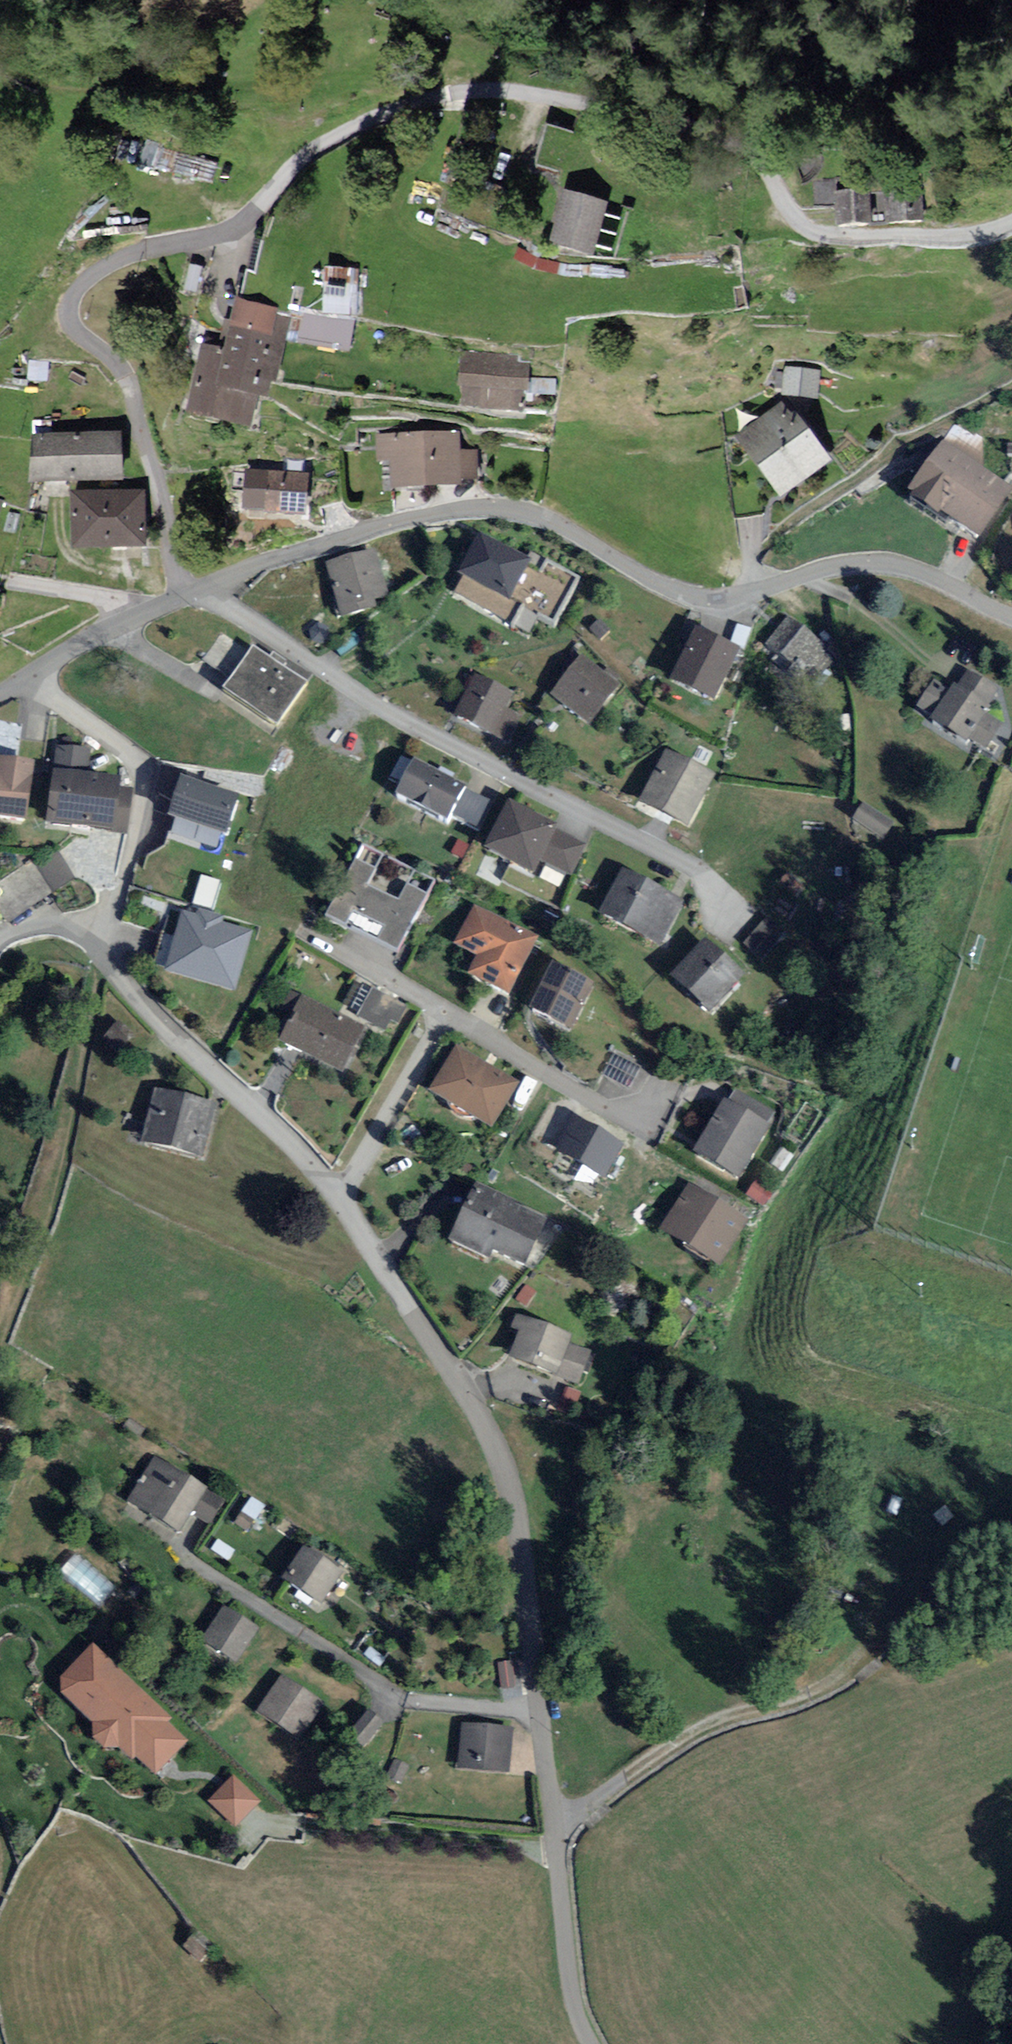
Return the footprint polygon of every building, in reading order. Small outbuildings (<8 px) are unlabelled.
[(919,188),(888,190),(891,223),(921,221),(919,188)] [(866,191),(836,193),(838,227),(868,225),(866,191)] [(566,193),(552,241),(591,253),(605,204),(566,193)] [(232,350),(204,344),(190,409),(248,421),(255,389),(273,393),(290,313),(241,303),(232,350)] [(315,323),(312,349),(361,355),(364,329),(315,323)] [(535,369),(478,365),(475,412),(532,416),(535,369)] [(817,372),(785,370),(784,395),(816,397),(817,372)] [(829,460),(786,404),(741,439),(783,495),(829,460)] [(464,440),(385,443),(386,463),(401,463),(402,492),(465,490),(464,440)] [(127,442),(42,443),(43,485),(128,484),(127,442)] [(940,450),(910,498),(978,541),(1008,493),(940,450)] [(314,481),(260,477),(258,515),(311,518),(314,481)] [(147,499),(82,500),(83,550),(148,548),(147,499)] [(526,566),(481,542),(463,576),(508,599),(526,566)] [(556,615),(579,573),(543,553),(521,592),(538,601),(536,604),(556,615)] [(377,558),(332,572),(347,620),(392,606),(377,558)] [(823,645),(796,624),(776,650),(803,671),(823,645)] [(743,655),(705,637),(683,686),(721,703),(743,655)] [(311,690),(259,655),(231,696),(284,731),(311,690)] [(621,690),(588,665),(562,699),(596,724),(621,690)] [(516,699),(481,683),(462,723),(497,739),(516,699)] [(996,716),(963,695),(941,728),(974,750),(996,716)] [(96,758),(69,755),(60,831),(123,839),(128,792),(93,787),(96,758)] [(717,780),(674,759),(650,809),(693,830),(717,780)] [(0,783),(0,824),(32,829),(41,774),(8,769),(5,784),(0,783)] [(453,826),(469,796),(419,769),(403,799),(453,826)] [(240,797),(182,780),(171,817),(229,834),(240,797)] [(892,825),(864,807),(855,821),(883,839),(892,825)] [(589,849),(518,813),(497,854),(540,875),(548,860),(576,874),(589,849)] [(438,887),(370,853),(336,922),(403,956),(438,887)] [(0,891),(0,899),(14,922),(76,883),(59,855),(0,891)] [(682,905),(630,879),(611,918),(663,944),(682,905)] [(767,953),(789,926),(771,912),(749,939),(767,953)] [(481,914),(464,949),(488,961),(480,979),(514,995),(540,942),(481,914)] [(255,935),(189,917),(174,972),(240,990),(255,935)] [(711,950),(684,983),(717,1011),(745,977),(711,950)] [(597,991),(560,972),(539,1014),(576,1032),(597,991)] [(408,1012),(377,996),(366,1018),(397,1034),(408,1012)] [(368,1034),(309,1003),(289,1042),(348,1072),(368,1034)] [(521,1086),(463,1054),(440,1096),(498,1128),(521,1086)] [(219,1109),(164,1095),(150,1147),(205,1161),(219,1109)] [(732,1110),(705,1157),(745,1180),(773,1134),(732,1110)] [(577,1115),(558,1150),(608,1177),(627,1141),(577,1115)] [(756,1181),(751,1195),(769,1202),(774,1188),(756,1181)] [(751,1223),(697,1192),(673,1233),(727,1264),(751,1223)] [(551,1226),(483,1193),(460,1240),(499,1258),(502,1252),(531,1267),(551,1226)] [(577,1340),(531,1321),(515,1359),(582,1387),(595,1355),(575,1347),(577,1340)] [(207,1495),(158,1466),(136,1503),(185,1532),(207,1495)] [(63,1569),(102,1603),(119,1584),(80,1550),(63,1569)] [(346,1577),(309,1552),(291,1580),(327,1605),(346,1577)] [(259,1631),(229,1612),(209,1643),(239,1662),(259,1631)] [(173,1721),(93,1645),(60,1680),(61,1695),(92,1724),(92,1740),(104,1751),(117,1750),(133,1765),(137,1761),(155,1778),(188,1743),(169,1726),(173,1721)] [(322,1706),(287,1682),(265,1715),(301,1739),(322,1706)] [(379,1709),(360,1716),(367,1733),(386,1726),(379,1709)] [(517,1733),(469,1729),(466,1769),(514,1773),(517,1733)] [(211,1799),(240,1825),(265,1797),(235,1771),(211,1799)]
